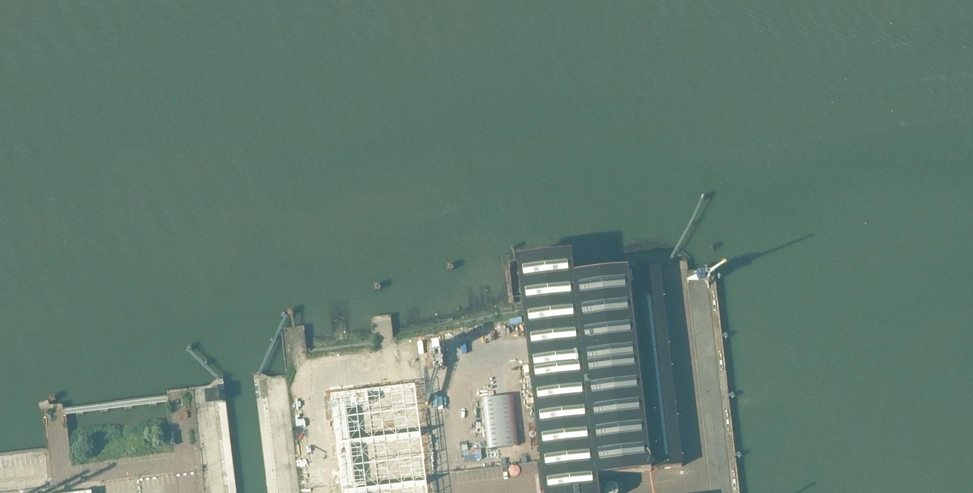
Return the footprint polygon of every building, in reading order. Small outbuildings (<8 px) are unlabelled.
[(518,264),(519,274),(520,286),(524,318),(541,470),(538,470),(541,492),(599,492),(597,478),(652,472),(652,471),(682,467),(675,402),(673,389),(672,380),(668,340),(659,269),(633,271),(628,272),(573,278),(571,258),(518,264)] [(274,380),(275,403),(286,403),(285,380),(274,380)] [(331,397),(342,492),(427,492),(415,388),(331,397)] [(206,393),(207,398),(209,398),(210,403),(218,402),(216,392),(206,393)] [(512,396),(482,399),(487,450),(518,447),(512,396)] [(313,438),(296,439),(298,469),(316,467),(313,438)] [(512,465),(510,467),(509,469),(508,472),(509,474),(510,476),(512,477),(514,478),(516,479),(519,478),(521,476),(522,474),(523,471),(522,469),(521,467),(520,465),(517,464),(515,464),(512,465)] [(207,482),(209,492),(224,492),(223,480),(207,482)]
